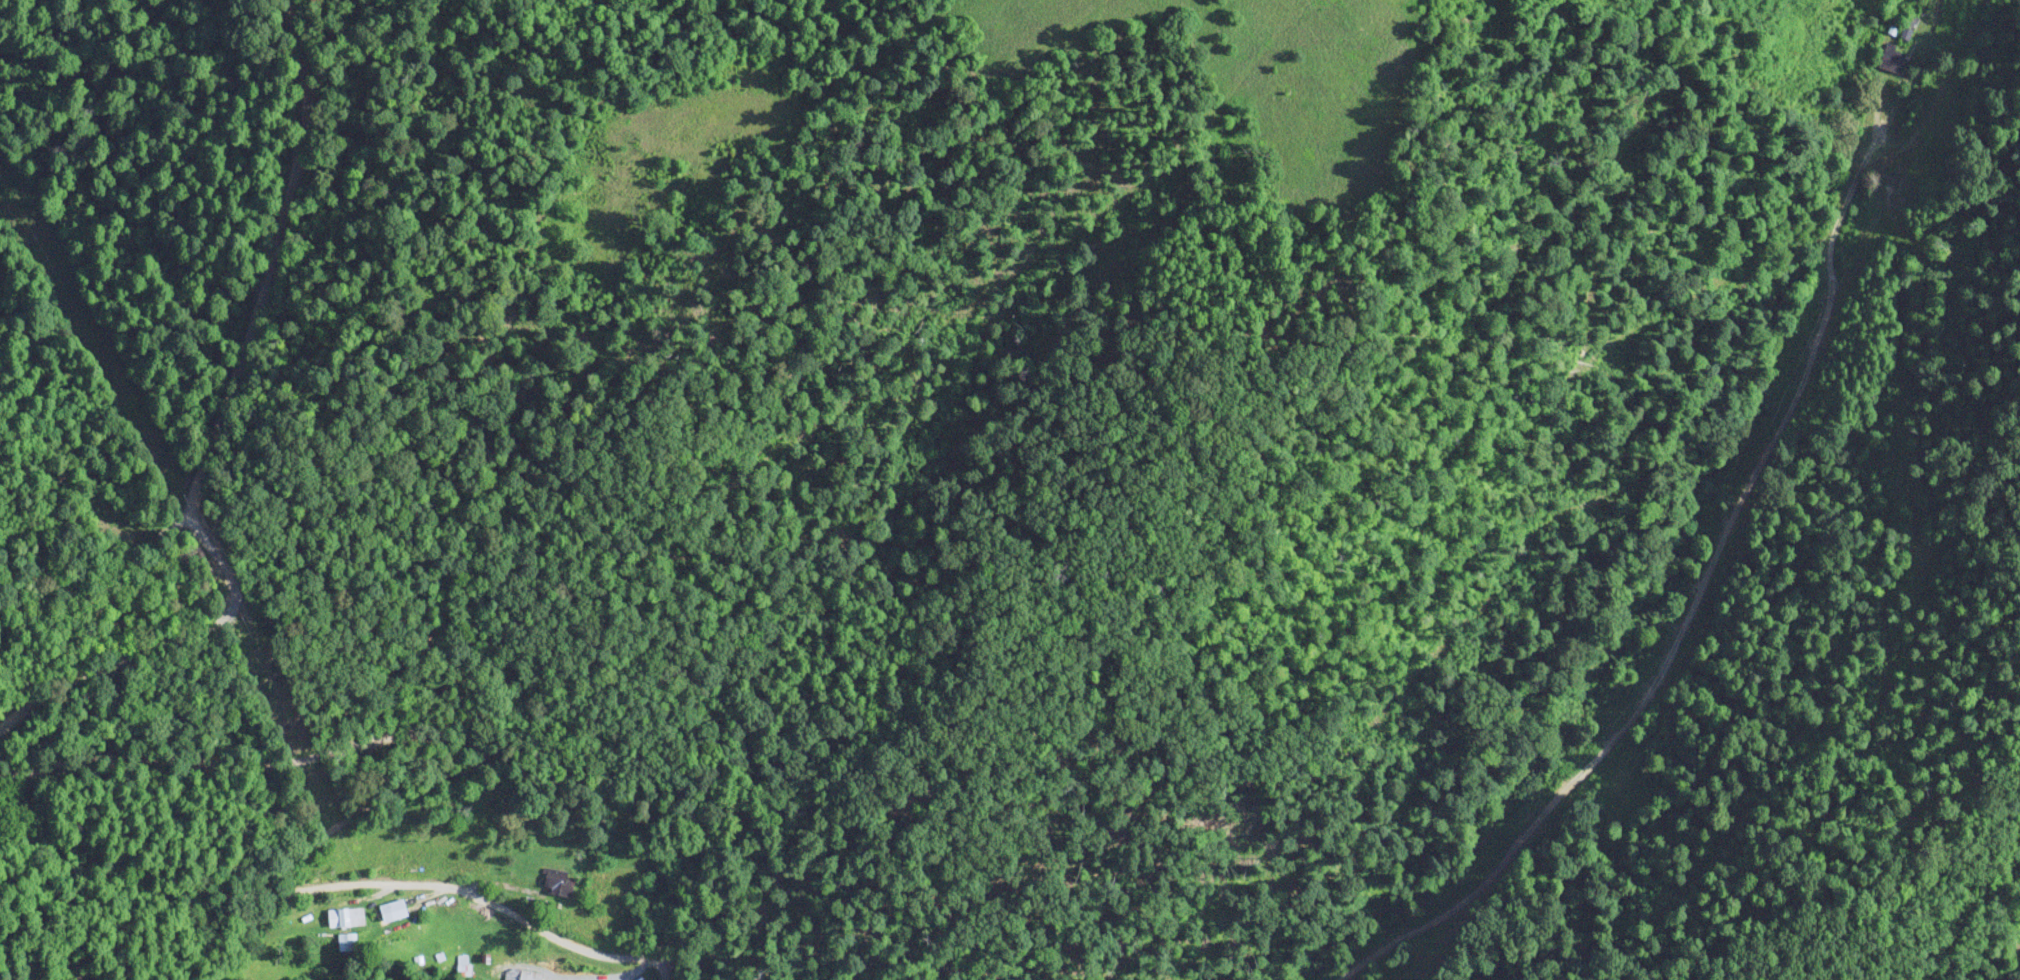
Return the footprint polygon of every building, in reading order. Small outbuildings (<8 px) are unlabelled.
[(1905,37),(1908,33),(1902,29),(1899,33),(1905,37)] [(1899,71),(1905,48),(1883,42),(1877,66),(1899,71)] [(573,872),(545,867),(540,888),(569,894),(573,872)] [(405,915),(400,898),(375,905),(381,922),(405,915)] [(326,926),(362,926),(361,907),(326,908),(326,926)] [(354,938),(337,938),(337,950),(354,950),(354,938)] [(468,957),(461,954),(454,971),(462,974),(468,957)] [(540,970),(517,967),(515,979),(539,979),(540,970)]
